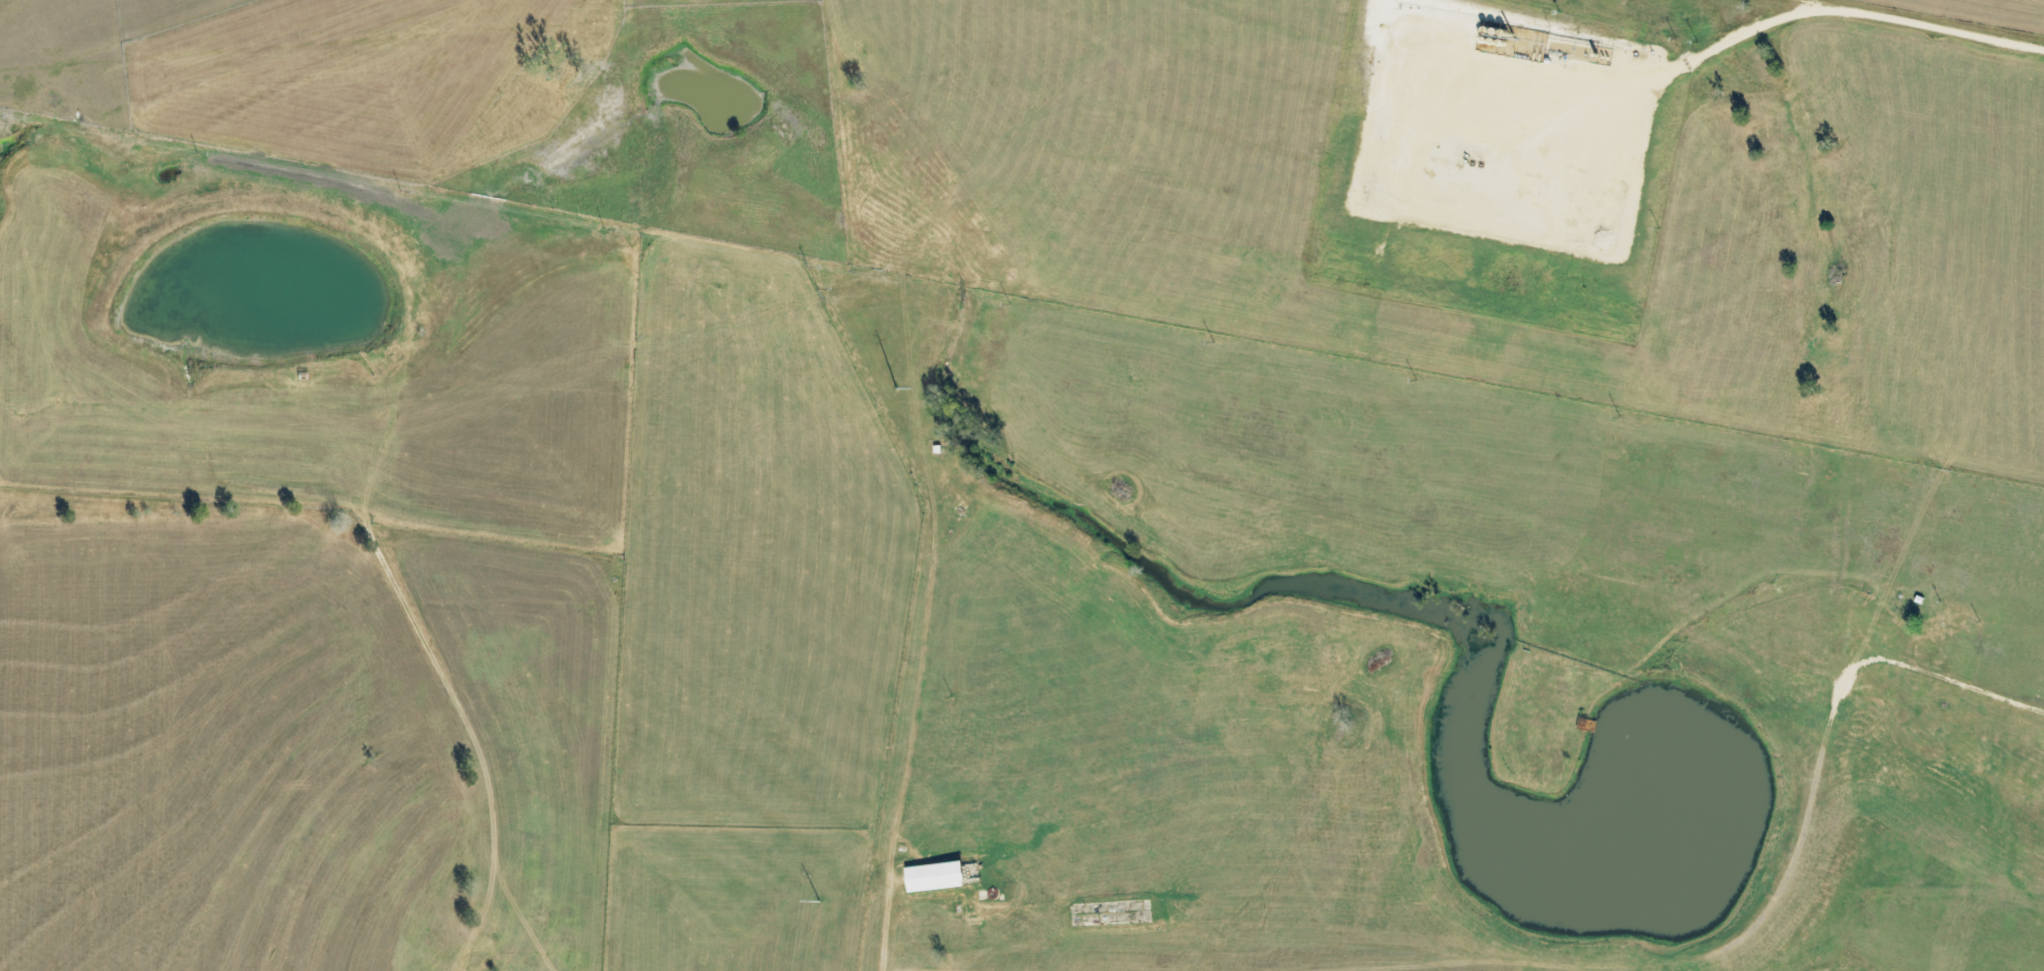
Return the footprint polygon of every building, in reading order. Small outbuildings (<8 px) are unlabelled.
[(908,892),(965,886),(963,861),(905,867),(908,892)]
